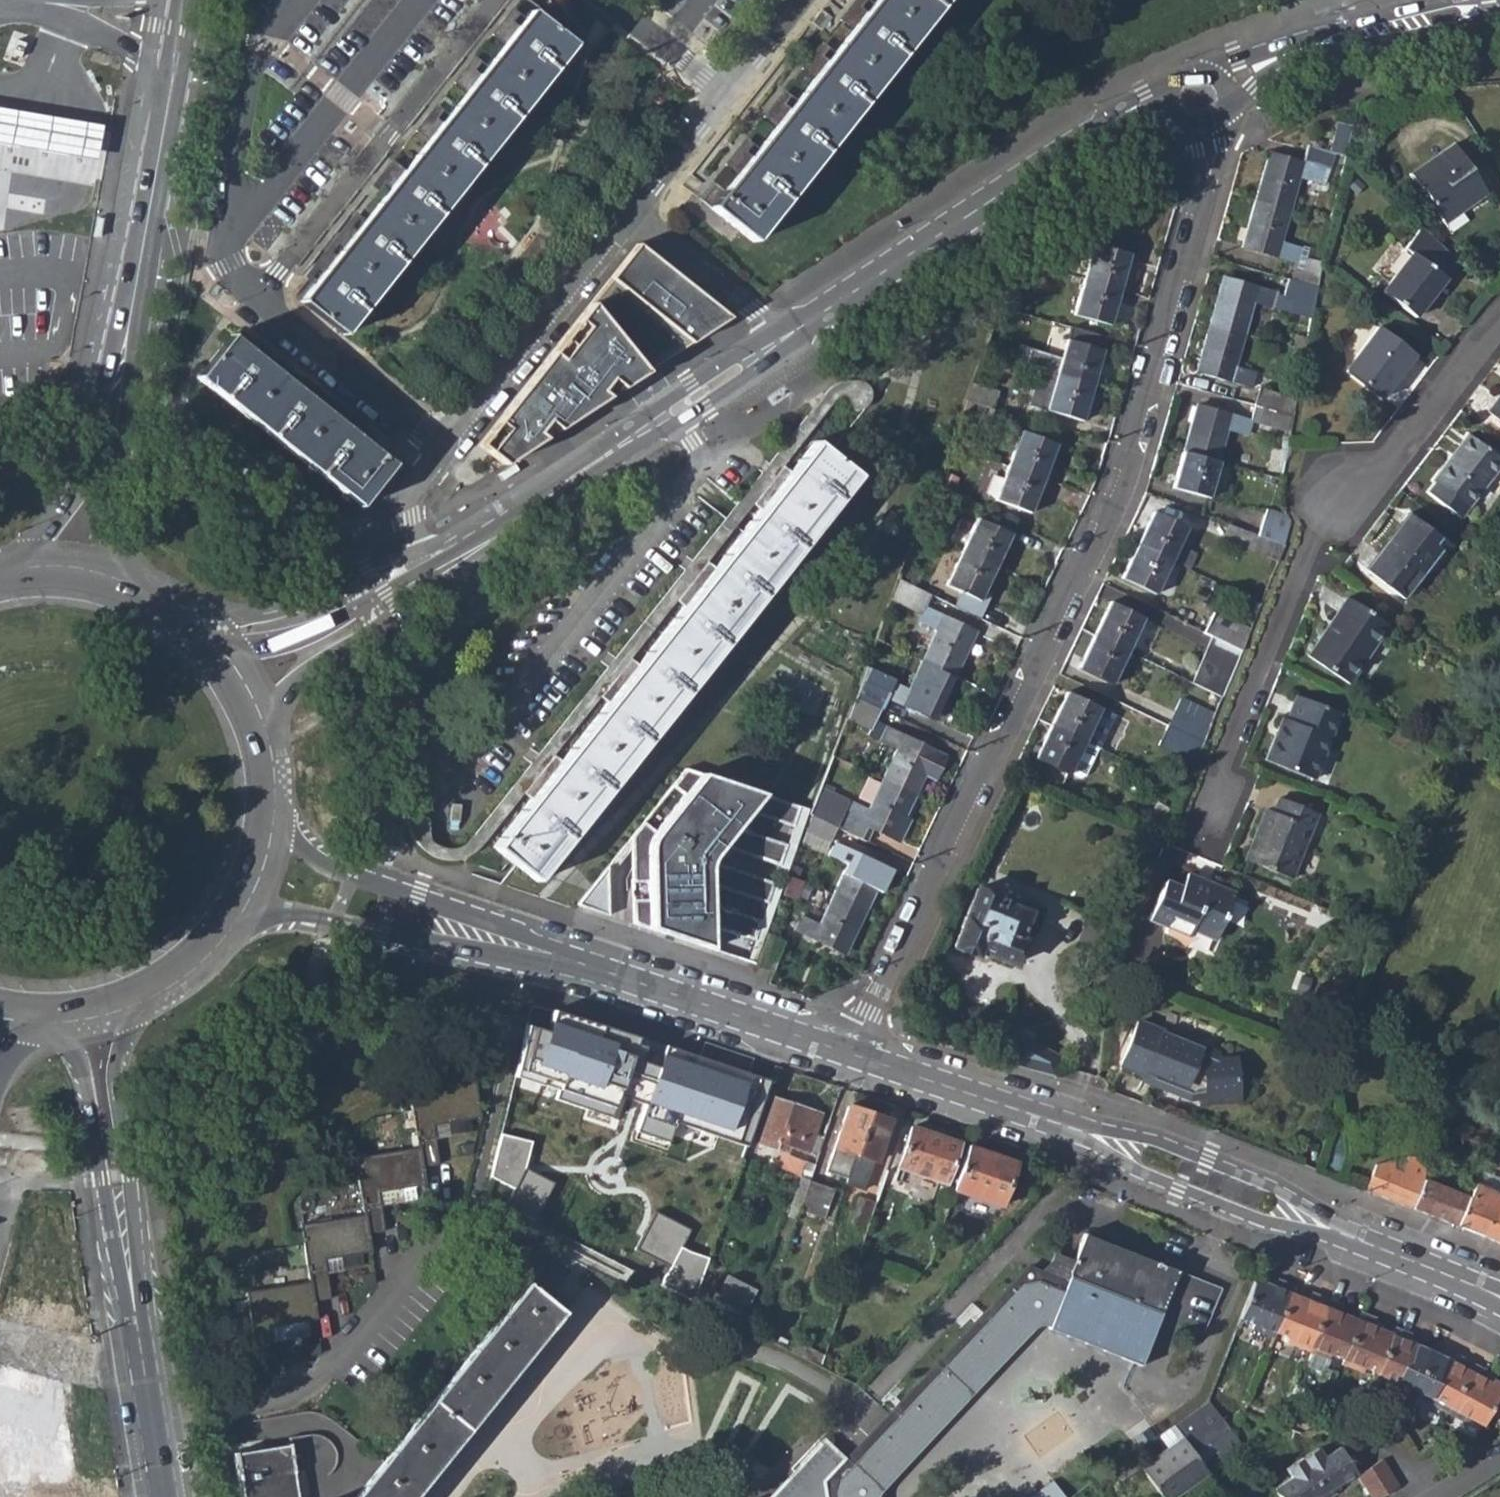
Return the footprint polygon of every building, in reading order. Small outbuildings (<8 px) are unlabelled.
[(754,240),(945,0),(876,0),(867,12),(854,2),(840,19),(853,29),(828,60),(815,49),(802,66),(815,77),(790,108),(777,98),(764,115),(777,125),(752,156),(738,146),(725,163),(738,173),(712,206),(754,240)] [(573,43),(531,11),(518,27),(505,17),(492,34),(505,45),(480,76),(467,66),(453,83),(466,93),(441,125),(428,114),(415,131),(428,142),(403,173),(390,163),(376,180),(390,191),(365,222),(314,286),(303,301),(344,334),(573,43)] [(1403,50),(1405,60),(1424,56),(1424,51),(1423,46),(1403,50)] [(0,118),(0,148),(96,166),(102,137),(0,118)] [(1253,200),(1289,210),(1298,177),(1320,183),(1323,168),(1329,169),(1333,153),(1306,145),(1301,162),(1271,154),(1266,175),(1261,174),(1253,200)] [(1486,198),(1469,174),(1463,178),(1458,169),(1464,165),(1452,146),(1409,174),(1443,227),(1486,198)] [(1469,174),(1464,165),(1458,169),(1463,178),(1469,174)] [(1245,247),(1296,261),(1299,248),(1279,243),(1289,210),(1253,200),(1248,224),(1251,225),(1245,247)] [(365,222),(354,214),(304,278),(314,286),(365,222)] [(105,217),(98,216),(95,235),(103,236),(105,217)] [(1084,279),(1120,289),(1130,253),(1136,254),(1140,239),(1111,230),(1107,247),(1095,243),(1084,279)] [(1387,295),(1420,320),(1451,281),(1462,267),(1425,232),(1407,250),(1416,258),(1387,295)] [(732,315),(640,242),(480,443),(505,466),(732,315)] [(1294,269),(1291,282),(1315,289),(1321,264),(1306,259),(1302,271),(1294,269)] [(1074,314),(1111,324),(1120,289),(1084,279),(1074,314)] [(1208,326),(1245,335),(1254,303),(1273,308),(1276,295),(1227,280),(1221,302),(1215,301),(1208,326)] [(1290,312),(1310,318),(1315,289),(1291,282),(1289,281),(1284,297),(1293,300),(1290,312)] [(166,339),(168,322),(160,321),(158,338),(166,339)] [(1200,373),(1250,387),(1254,374),(1236,368),(1245,335),(1208,326),(1201,350),(1206,352),(1200,373)] [(1351,377),(1386,404),(1420,360),(1382,330),(1359,360),(1362,361),(1351,377)] [(197,377),(359,507),(393,463),(360,436),(295,386),(261,359),(249,349),(230,334),(197,377)] [(1057,376),(1094,387),(1104,350),(1068,339),(1062,357),(1035,349),(1031,348),(1026,367),(1041,371),(1057,376)] [(257,340),(249,349),(261,359),(269,349),(257,340)] [(1019,340),(1018,340),(1012,364),(1026,367),(1031,348),(1035,349),(1036,345),(1019,340)] [(1031,407),(1084,422),(1094,387),(1057,376),(1041,371),(1031,407)] [(303,376),(295,386),(360,436),(367,427),(303,376)] [(964,402),(991,410),(995,395),(969,387),(964,402)] [(1263,408),(1293,416),(1295,401),(1259,390),(1254,405),(1263,408)] [(1181,451),(1217,462),(1225,428),(1246,433),(1249,419),(1199,406),(1193,428),(1189,427),(1181,451)] [(1293,416),(1263,408),(1259,422),(1290,431),(1293,416)] [(1008,465),(1043,478),(1056,445),(1019,432),(1008,465)] [(1264,474),(1282,478),(1287,450),(1289,438),(1274,434),(1264,474)] [(494,846),(536,880),(858,475),(815,442),(791,472),(761,510),(715,568),(684,606),(638,664),(608,703),(562,761),(531,799),(494,846)] [(1462,526),(1499,477),(1499,465),(1471,443),(1435,489),(1438,491),(1431,501),(1462,526)] [(1172,487),(1207,497),(1217,462),(1181,451),(1172,487)] [(520,470),(516,463),(499,473),(501,477),(503,480),(520,470)] [(752,503),(761,510),(791,472),(782,465),(752,503)] [(995,500),(1030,514),(1043,478),(1008,465),(995,500)] [(1152,512),(1138,547),(1170,562),(1186,527),(1152,512)] [(1267,514),(1259,537),(1286,547),(1291,535),(1286,521),(1267,514)] [(963,554),(996,570),(1012,537),(979,521),(963,554)] [(1369,576),(1401,603),(1422,576),(1427,579),(1443,559),(1436,552),(1441,545),(1409,521),(1389,546),(1390,548),(1369,576)] [(513,533),(518,539),(534,528),(532,525),(529,522),(513,533)] [(1222,540),(1279,563),(1286,547),(1259,537),(1228,525),(1222,540)] [(1119,581),(1153,597),(1170,562),(1138,547),(1136,546),(1119,581)] [(947,589),(979,604),(996,570),(963,554),(947,589)] [(675,599),(684,606),(715,568),(706,560),(675,599)] [(898,578),(932,594),(938,579),(904,563),(898,578)] [(923,663),(954,677),(965,654),(961,651),(971,631),(925,608),(932,594),(898,578),(890,601),(920,616),(917,622),(937,632),(923,663)] [(1093,635),(1127,651),(1143,616),(1108,601),(1093,635)] [(1308,661),(1349,690),(1390,633),(1347,604),(1308,661)] [(1212,637),(1242,651),(1250,633),(1211,615),(1203,633),(1212,637)] [(1077,668),(1111,684),(1127,651),(1093,635),(1077,668)] [(1242,651),(1212,637),(1191,681),(1223,697),(1242,651)] [(599,696),(608,703),(638,664),(629,658),(599,696)] [(887,699),(929,718),(939,699),(944,701),(954,677),(923,663),(909,690),(865,666),(854,697),(881,711),(887,699)] [(1050,724),(1084,740),(1099,708),(1100,707),(1066,690),(1050,724)] [(883,780),(915,795),(924,776),(936,780),(947,756),(876,722),(881,711),(854,697),(846,718),(871,730),(869,734),(898,748),(883,780)] [(1215,714),(1186,700),(1172,727),(1204,742),(1215,714)] [(1265,764),(1315,785),(1342,720),(1296,702),(1286,726),(1281,725),(1265,764)] [(1114,715),(1099,708),(1084,740),(1099,747),(1114,715)] [(1068,774),(1070,772),(1084,740),(1050,724),(1034,757),(1068,774)] [(1160,742),(1196,760),(1204,742),(1172,727),(1171,727),(1167,725),(1160,742)] [(1099,747),(1084,740),(1070,772),(1085,778),(1099,747)] [(523,792),(531,799),(562,761),(553,754),(523,792)] [(641,821),(630,835),(632,922),(709,948),(709,923),(753,938),(759,920),(708,902),(707,883),(765,903),(772,882),(709,860),(719,845),(778,865),(785,844),(734,827),(747,811),(791,826),(798,806),(685,767),(684,769),(671,785),(683,795),(653,831),(641,821)] [(867,826),(897,840),(907,820),(904,818),(915,795),(883,780),(868,810),(821,787),(811,814),(838,827),(861,838),(867,826)] [(1165,795),(1178,801),(1183,789),(1171,783),(1165,795)] [(1145,826),(1164,835),(1175,811),(1155,802),(1145,826)] [(1246,862),(1290,882),(1316,818),(1279,802),(1273,817),(1266,814),(1246,862)] [(805,828),(831,840),(838,827),(811,814),(805,828)] [(833,895),(866,911),(877,889),(882,890),(892,869),(835,842),(830,854),(848,864),(833,895)] [(607,864),(575,903),(608,914),(607,864)] [(781,892),(798,901),(807,882),(789,873),(781,892)] [(1185,939),(1186,934),(1189,927),(1214,936),(1230,896),(1182,877),(1176,890),(1161,884),(1145,923),(1185,939)] [(976,952),(1011,966),(1021,941),(1019,940),(1030,914),(975,890),(951,947),(974,956),(976,952)] [(794,930),(840,952),(850,933),(855,934),(866,911),(833,895),(818,926),(799,918),(794,930)] [(1211,943),(1214,936),(1189,927),(1186,934),(1211,943)] [(756,967),(772,973),(784,942),(767,936),(756,967)] [(586,1021),(556,1012),(549,1034),(525,1026),(508,1086),(612,1120),(620,1098),(639,1105),(629,1133),(670,1148),(678,1125),(751,1152),(774,1080),(665,1045),(657,1069),(641,1064),(646,1050),(635,1046),(637,1040),(604,1029),(602,1035),(583,1029),(586,1021)] [(1137,1024),(1120,1064),(1144,1074),(1153,1077),(1150,1084),(1193,1101),(1206,1098),(1208,1108),(1241,1101),(1237,1077),(1233,1077),(1230,1062),(1215,1063),(1213,1055),(1196,1048),(1194,1052),(1159,1037),(1161,1033),(1137,1024)] [(994,1060),(1056,1075),(1062,1053),(1014,1040),(1015,1036),(1002,1033),(994,1060)] [(1196,1048),(1161,1033),(1159,1037),(1194,1052),(1196,1048)] [(1141,1081),(1144,1074),(1120,1064),(1117,1071),(1141,1081)] [(245,1292),(257,1368),(273,1365),(268,1327),(315,1318),(312,1302),(328,1298),(322,1259),(370,1251),(367,1233),(383,1230),(377,1193),(426,1184),(422,1166),(437,1163),(430,1124),(479,1115),(473,1080),(408,1090),(416,1147),(352,1157),(361,1214),(299,1225),(309,1280),(245,1292)] [(778,1145),(808,1153),(820,1119),(773,1103),(759,1145),(776,1151),(778,1145)] [(847,1172),(867,1115),(848,1108),(833,1149),(843,1152),(837,1168),(847,1172)] [(867,1115),(847,1172),(859,1175),(864,1159),(875,1162),(889,1122),(867,1115)] [(895,1167),(941,1183),(954,1144),(907,1128),(895,1167)] [(527,1169),(534,1141),(498,1134),(488,1178),(514,1190),(505,1208),(536,1224),(557,1184),(527,1169)] [(949,1191),(997,1206),(1011,1162),(964,1147),(949,1191)] [(1366,1190),(1413,1209),(1430,1164),(1409,1157),(1404,1167),(1389,1161),(1374,1164),(1366,1190)] [(801,1179),(809,1182),(815,1165),(807,1162),(801,1179)] [(1477,1175),(1499,1184),(1499,1170),(1482,1163),(1477,1175)] [(1413,1209),(1458,1226),(1477,1175),(1464,1170),(1455,1190),(1436,1182),(1441,1170),(1430,1164),(1413,1209)] [(1477,1175),(1458,1226),(1495,1241),(1499,1226),(1499,1209),(1499,1184),(1477,1175)] [(798,1210),(822,1218),(832,1189),(809,1182),(798,1210)] [(649,1223),(623,1211),(610,1240),(701,1283),(709,1259),(681,1247),(694,1230),(657,1212),(649,1223)] [(1120,1357),(1119,1359),(1139,1367),(1166,1299),(1187,1308),(1191,1297),(1212,1306),(1218,1291),(1083,1236),(1064,1283),(1027,1266),(843,1456),(827,1475),(829,1496),(878,1496),(881,1488),(1032,1331),(1042,1327),(1120,1357)] [(725,1273),(718,1294),(750,1306),(757,1285),(725,1273)] [(1477,1423),(1489,1403),(1499,1408),(1499,1382),(1491,1377),(1493,1374),(1455,1354),(1451,1362),(1407,1342),(1410,1334),(1393,1327),(1390,1336),(1371,1328),(1374,1320),(1358,1313),(1355,1321),(1338,1314),(1341,1307),(1309,1294),(1305,1302),(1289,1295),(1292,1287),(1275,1280),(1272,1289),(1254,1282),(1238,1323),(1251,1329),(1249,1332),(1270,1341),(1272,1337),(1283,1341),(1282,1345),(1325,1361),(1326,1357),(1339,1361),(1338,1366),(1360,1373),(1361,1371),(1374,1375),(1372,1380),(1393,1387),(1395,1384),(1409,1390),(1421,1397),(1419,1402),(1439,1412),(1441,1408),(1461,1419),(1463,1415),(1477,1423)] [(564,1313),(527,1283),(354,1496),(416,1496),(564,1313)] [(79,1481),(66,1376),(0,1360),(0,1362),(0,1496),(18,1496),(17,1489),(79,1481)] [(1208,1474),(1192,1452),(1204,1443),(1203,1439),(1211,1438),(1217,1456),(1235,1454),(1242,1448),(1206,1403),(1161,1434),(1159,1438),(1167,1448),(1139,1468),(1163,1496),(1176,1496),(1208,1474)] [(843,1456),(821,1438),(772,1496),(829,1496),(827,1475),(843,1456)] [(287,1444),(231,1452),(239,1496),(296,1496),(287,1444)] [(1280,1496),(1329,1496),(1336,1492),(1334,1488),(1355,1473),(1338,1447),(1323,1456),(1317,1448),(1285,1469),(1292,1477),(1273,1488),(1280,1496)] [(1235,1454),(1217,1456),(1222,1464),(1235,1454)] [(1372,1496),(1383,1496),(1400,1486),(1382,1459),(1362,1474),(1359,1478),(1372,1496)] [(61,1496),(110,1496),(109,1489),(60,1491),(61,1496)]
